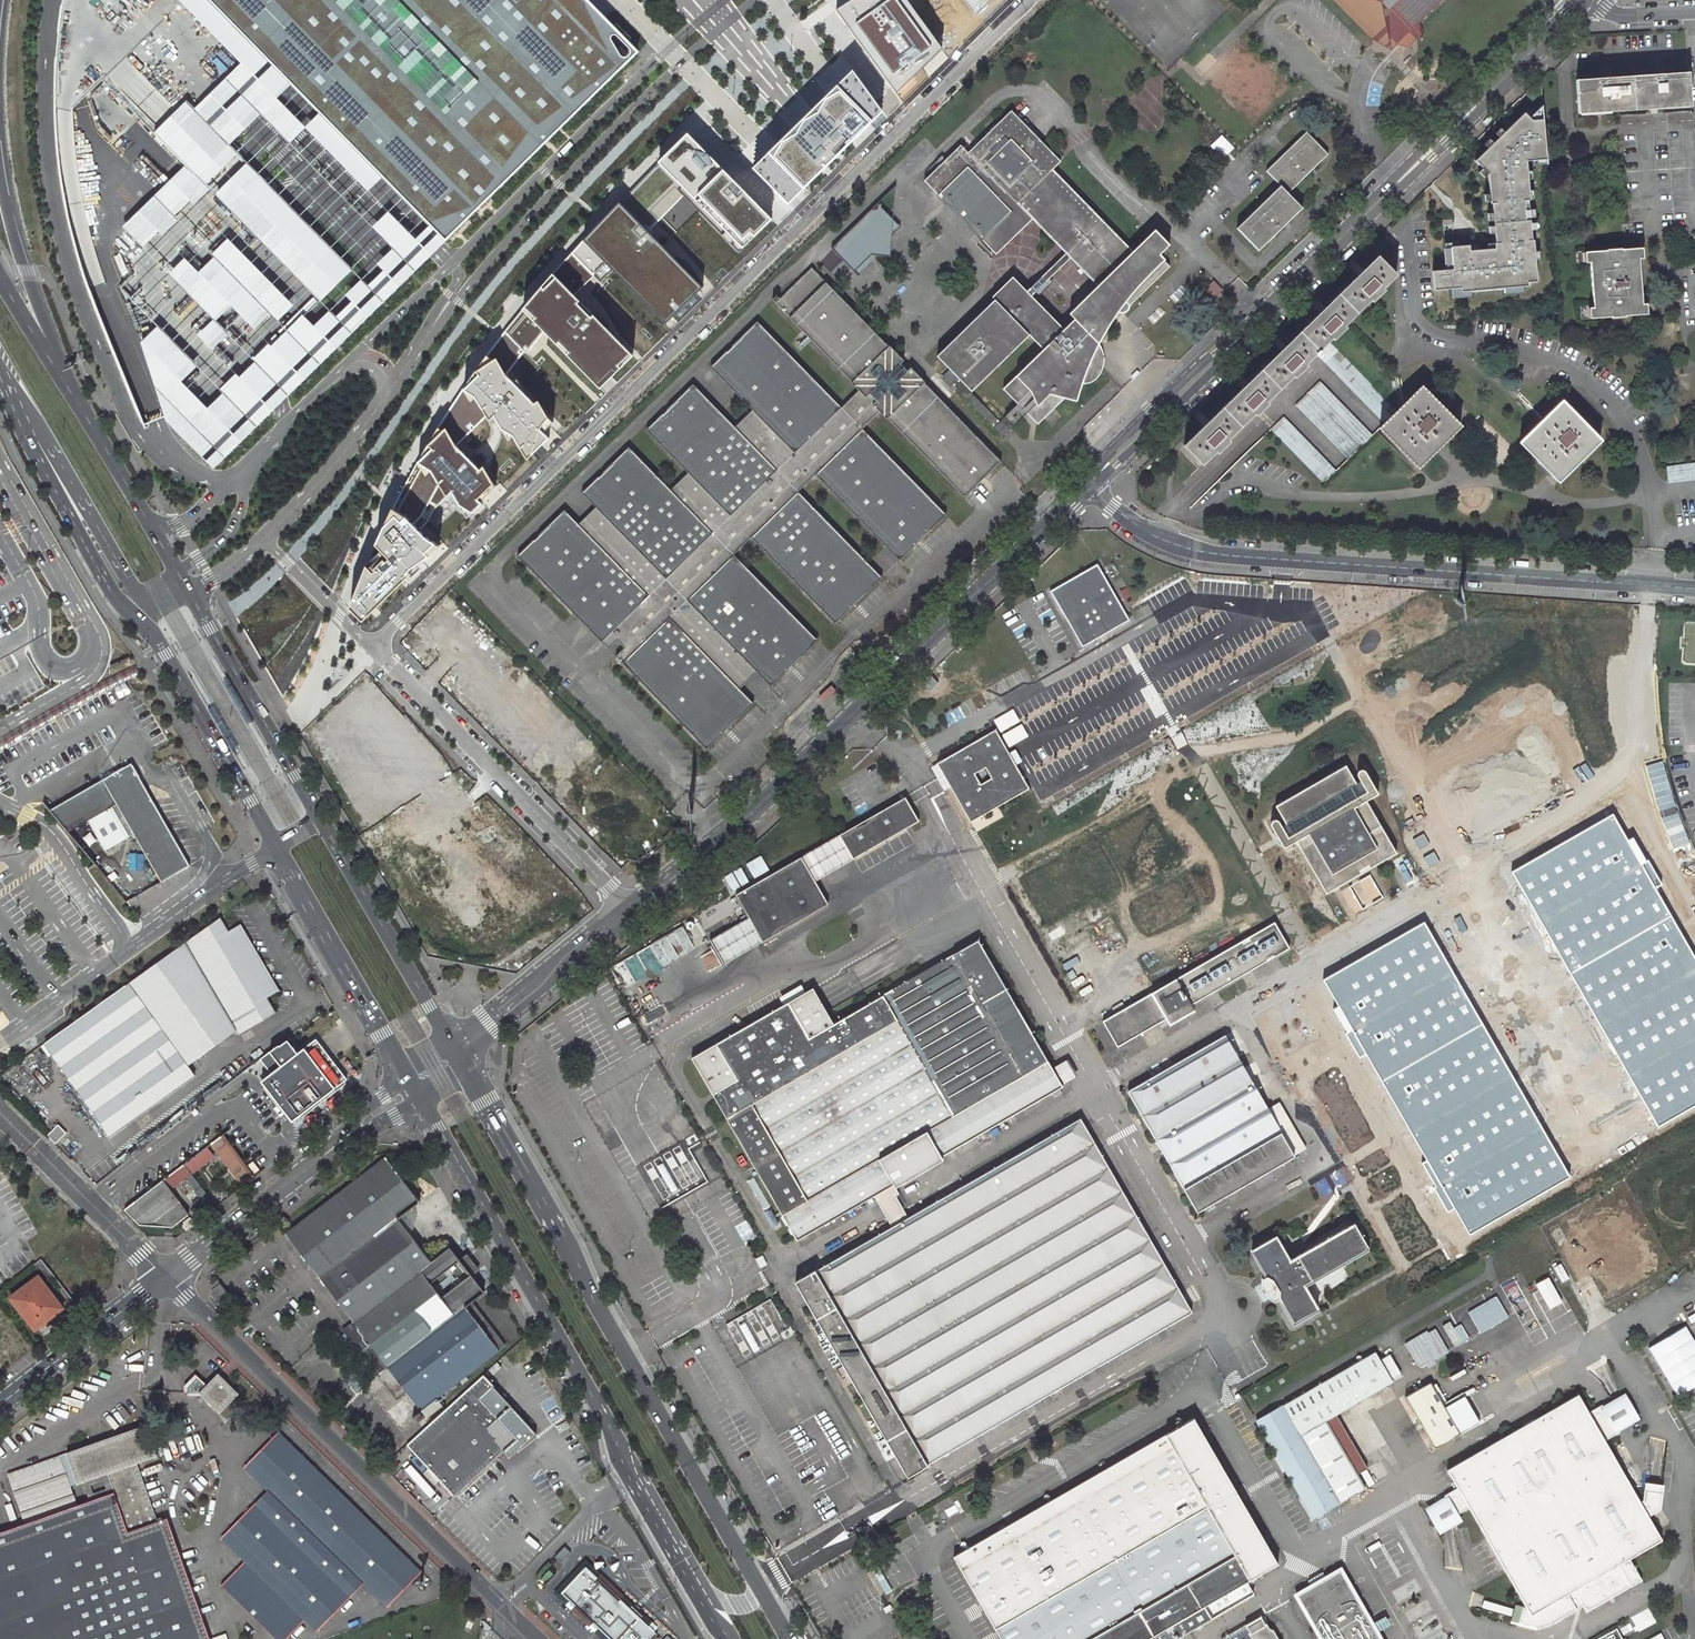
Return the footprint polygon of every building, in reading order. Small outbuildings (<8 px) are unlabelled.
[(445,243),(208,0),(63,0),(62,5),(57,41),(55,75),(54,113),(56,142),(59,175),(66,212),(73,243),(87,287),(143,425),(156,420),(164,417),(215,468),(273,410),(287,397),(411,276),(413,274),(430,257),(445,243)] [(640,52),(597,9),(589,0),(208,0),(445,243),(448,240),(469,220),(476,212),(491,198),(528,162),(530,159),(544,146),(550,141),(559,131),(562,129),(639,54),(640,52)] [(906,0),(852,0),(836,10),(866,51),(895,93),(942,50),(906,0)] [(975,16),(990,0),(963,0),(975,16)] [(1377,35),(1385,34),(1386,40),(1394,43),(1401,35),(1414,38),(1418,34),(1416,22),(1438,0),(1343,0),(1377,35)] [(1406,46),(1414,38),(1401,35),(1394,43),(1406,46)] [(788,204),(883,111),(852,70),(843,81),(834,89),(801,120),(768,151),(753,166),(788,204)] [(1601,78),(1576,80),(1578,114),(1595,113),(1601,112),(1647,109),(1657,109),(1690,107),(1688,73),(1662,74),(1655,75),(1612,77),(1601,78)] [(1546,159),(1542,106),(1531,116),(1526,111),(1504,132),(1500,128),(1495,133),(1499,137),(1493,142),(1489,138),(1484,143),(1488,147),(1476,160),(1483,167),(1479,171),(1484,177),(1489,173),(1490,193),(1485,193),(1485,201),(1491,200),(1491,202),(1493,202),(1494,211),(1488,212),(1489,219),(1494,219),(1495,224),(1489,224),(1490,232),(1495,231),(1496,241),(1487,241),(1488,247),(1477,248),(1476,242),(1449,245),(1449,241),(1444,241),(1446,268),(1431,269),(1433,288),(1450,286),(1451,295),(1470,293),(1469,288),(1503,284),(1503,290),(1522,288),(1521,282),(1527,282),(1526,278),(1536,277),(1534,255),(1539,255),(1538,247),(1533,248),(1531,236),(1530,236),(1529,226),(1534,225),(1534,217),(1528,218),(1528,213),(1533,213),(1532,205),(1527,206),(1526,196),(1530,196),(1530,194),(1536,194),(1535,186),(1530,186),(1529,175),(1534,175),(1533,167),(1528,168),(1527,156),(1534,155),(1534,160),(1546,159)] [(1172,267),(1150,245),(1146,249),(1140,255),(1035,150),(1043,142),(1013,111),(968,153),(961,146),(924,181),(997,254),(1033,219),(1067,253),(1071,258),(1103,290),(1110,284),(1120,295),(1131,307),(1172,267)] [(1302,131),(1263,170),(1287,194),(1326,155),(1302,131)] [(511,336),(534,362),(545,349),(552,342),(557,347),(599,390),(607,382),(613,377),(634,356),(578,304),(592,288),(609,271),(665,325),(703,289),(646,236),(650,232),(654,227),(657,224),(681,198),(739,254),(773,222),(728,174),(687,134),(629,191),(620,203),(563,262),(524,319),(511,336)] [(1276,186),(1232,227),(1254,250),(1297,209),(1276,186)] [(831,246),(851,267),(870,250),(876,251),(888,253),(890,239),(893,217),(877,201),(831,246)] [(893,217),(890,239),(902,227),(893,217)] [(1589,252),(1590,262),(1591,267),(1593,302),(1593,308),(1594,318),(1612,317),(1612,318),(1626,317),(1626,316),(1643,315),(1642,304),(1642,302),(1641,280),(1640,269),(1639,258),(1638,248),(1621,249),(1621,248),(1607,249),(1607,250),(1589,252)] [(876,251),(870,250),(851,267),(855,271),(872,255),(886,269),(888,253),(876,251)] [(1067,253),(1027,292),(1025,294),(1030,298),(1032,296),(1034,294),(1035,295),(1036,296),(1038,297),(1041,296),(1054,283),(1050,279),(1071,258),(1067,253)] [(1395,275),(1377,256),(1184,447),(1203,465),(1217,451),(1228,440),(1254,414),(1267,402),(1293,376),(1305,364),(1314,355),(1329,341),(1331,338),(1343,326),(1370,300),(1382,288),(1395,275)] [(775,301),(964,496),(1001,460),(939,396),(929,386),(812,264),(775,301)] [(1029,334),(1042,349),(1002,387),(1018,403),(1026,412),(1038,424),(1065,398),(1078,402),(1083,383),(1088,384),(1092,382),(1096,380),(1099,377),(1101,373),(1102,370),(1102,364),(1101,361),(1099,358),(1097,355),(1095,354),(1103,337),(1109,325),(1116,316),(1124,304),(1118,298),(1120,295),(1110,284),(1103,290),(1074,317),(1076,318),(1065,329),(1032,296),(1030,298),(1025,294),(1027,292),(1013,277),(993,297),(994,299),(936,354),(949,368),(971,390),(1029,334)] [(1384,291),(1382,288),(1370,300),(1372,302),(1384,291)] [(604,468),(793,663),(816,641),(732,554),(753,535),(836,621),(880,578),(797,491),(817,472),(901,558),(945,515),(861,429),(863,428),(841,406),(840,407),(756,322),(713,363),(754,406),(734,426),(692,383),(648,426),(690,470),(670,489),(627,445),(604,468)] [(1345,328),(1343,326),(1331,338),(1333,340),(1345,328)] [(494,358),(517,382),(534,362),(511,336),(494,358)] [(1396,410),(1329,341),(1314,355),(1382,424),(1396,410)] [(494,358),(465,391),(487,423),(533,466),(570,430),(517,382),(494,358)] [(1307,366),(1305,364),(1293,376),(1295,378),(1307,366)] [(939,396),(953,382),(1004,434),(1009,429),(1000,420),(971,390),(949,368),(929,386),(939,396)] [(1320,381),(1296,404),(1349,458),(1373,434),(1320,381)] [(1396,410),(1382,424),(1379,427),(1418,467),(1435,450),(1443,443),(1460,426),(1453,419),(1448,413),(1421,386),(1403,403),(1397,409),(1396,410)] [(465,391),(439,429),(465,450),(487,423),(465,391)] [(1538,423),(1518,442),(1549,474),(1558,483),(1582,460),(1601,441),(1561,400),(1541,420),(1538,423)] [(1269,404),(1267,402),(1254,414),(1256,416),(1269,404)] [(1009,429),(1026,412),(1018,403),(1000,420),(1009,429)] [(1283,417),(1270,429),(1323,483),(1336,471),(1283,417)] [(421,466),(450,500),(476,521),(505,492),(465,450),(439,429),(421,466)] [(1228,440),(1217,451),(1219,453),(1230,442),(1228,440)] [(1671,482),(1694,479),(1694,463),(1668,466),(1671,482)] [(450,500),(421,466),(395,514),(424,530),(450,500)] [(626,647),(617,657),(640,677),(707,747),(751,704),(737,689),(758,669),(772,684),(793,663),(604,468),(583,488),(597,503),(577,522),(563,507),(557,513),(559,517),(519,557),(610,649),(619,641),(626,647)] [(424,530),(395,514),(352,608),(372,626),(447,549),(424,530)] [(1126,620),(1095,566),(1051,591),(1063,612),(1068,609),(1087,642),(1126,620)] [(332,728),(365,698),(353,685),(320,715),(332,728)] [(1028,744),(1051,731),(1038,708),(1015,721),(1028,744)] [(933,768),(966,826),(1025,792),(992,734),(933,768)] [(1343,762),(1272,802),(1282,821),(1279,822),(1276,816),(1275,815),(1273,814),(1271,814),(1269,815),(1268,817),(1267,819),(1267,821),(1273,831),(1272,831),(1279,845),(1288,840),(1288,839),(1291,837),(1322,891),(1394,850),(1363,797),(1367,795),(1367,796),(1376,791),(1369,778),(1368,779),(1362,768),(1361,766),(1359,766),(1356,766),(1354,767),(1353,768),(1353,770),(1353,772),(1357,779),(1354,780),(1343,762)] [(117,804),(162,881),(190,865),(131,763),(49,811),(67,832),(117,804)] [(848,861),(913,824),(900,801),(835,838),(848,861)] [(810,882),(848,861),(835,838),(803,855),(797,859),(810,882)] [(757,943),(823,906),(810,882),(797,859),(731,896),(744,919),(757,943)] [(220,917),(44,1043),(110,1135),(194,1075),(188,1066),(236,1031),(274,1009),(266,997),(278,990),(240,924),(228,931),(220,917)] [(719,965),(757,943),(744,919),(705,941),(719,965)] [(1273,925),(1175,980),(1152,994),(1168,1023),(1192,1010),(1189,1005),(1287,950),(1273,925)] [(685,1059),(705,1093),(791,1242),(1059,1089),(975,942),(826,1025),(806,989),(685,1059)] [(1150,995),(1099,1023),(1113,1047),(1163,1019),(1150,995)] [(1290,1010),(1298,1023),(1316,1013),(1308,1000),(1290,1010)] [(1266,1042),(1301,1103),(1351,1074),(1316,1013),(1298,1023),(1290,1010),(1277,1018),(1284,1031),(1266,1042)] [(1258,1028),(1266,1042),(1284,1031),(1277,1018),(1258,1028)] [(1263,1113),(1220,1037),(1126,1092),(1194,1213),(1290,1158),(1289,1157),(1300,1151),(1275,1106),(1263,1113)] [(277,1044),(258,1058),(270,1073),(260,1080),(286,1114),(288,1112),(293,1119),(346,1079),(315,1038),(296,1053),(286,1039),(278,1045),(277,1044)] [(1053,1066),(1063,1082),(1073,1076),(1063,1060),(1053,1066)] [(1078,1121),(793,1285),(905,1476),(1189,1313),(1078,1121)] [(66,1132),(58,1124),(46,1135),(55,1143),(66,1132)] [(253,1178),(220,1135),(210,1143),(243,1186),(253,1178)] [(197,1155),(203,1162),(212,1155),(206,1148),(197,1155)] [(197,1155),(161,1182),(166,1189),(181,1178),(194,1196),(201,1191),(188,1173),(203,1162),(197,1155)] [(285,1235),(354,1323),(449,1249),(386,1160),(285,1235)] [(258,1170),(252,1162),(247,1165),(253,1174),(258,1170)] [(260,1184),(258,1181),(251,1186),(253,1189),(260,1184)] [(172,1230),(188,1219),(166,1189),(161,1182),(130,1203),(123,1210),(140,1227),(172,1230)] [(216,1211),(206,1197),(191,1207),(203,1221),(216,1211)] [(193,1229),(188,1222),(179,1229),(184,1235),(193,1229)] [(1276,1237),(1251,1251),(1266,1277),(1262,1280),(1261,1285),(1269,1299),(1273,1301),(1278,1298),(1294,1326),(1319,1311),(1304,1286),(1367,1249),(1353,1224),(1290,1261),(1276,1237)] [(262,1229),(260,1226),(253,1231),(255,1234),(262,1229)] [(484,1293),(449,1249),(354,1323),(420,1410),(499,1351),(466,1307),(484,1293)] [(49,1273),(38,1259),(32,1264),(43,1278),(49,1273)] [(12,1298),(36,1329),(52,1318),(48,1313),(60,1304),(39,1278),(12,1298)] [(212,1295),(219,1303),(228,1296),(219,1284),(212,1290),(212,1295)] [(1508,1316),(1495,1295),(1467,1311),(1479,1333),(1508,1316)] [(1458,1323),(1444,1328),(1451,1346),(1465,1341),(1458,1323)] [(1426,1363),(1448,1351),(1435,1328),(1428,1332),(1427,1330),(1405,1342),(1417,1365),(1425,1361),(1426,1363)] [(1375,1351),(1392,1381),(1405,1373),(1388,1344),(1375,1351)] [(1694,1377),(1694,1349),(1693,1345),(1680,1353),(1694,1378),(1694,1377)] [(1356,1474),(1325,1420),(1335,1414),(1350,1405),(1391,1381),(1374,1351),(1316,1386),(1312,1379),(1286,1394),(1290,1401),(1257,1420),(1286,1470),(1317,1524),(1340,1510),(1336,1502),(1364,1488),(1356,1474)] [(1611,1399),(1602,1404),(1617,1430),(1639,1417),(1624,1391),(1620,1394),(1605,1362),(1593,1369),(1611,1399)] [(238,1393),(218,1374),(199,1393),(219,1413),(238,1393)] [(536,1433),(483,1375),(406,1444),(454,1496),(504,1451),(509,1457),(536,1433)] [(1405,1395),(1421,1424),(1434,1446),(1459,1432),(1430,1381),(1405,1395)] [(1577,1393),(1446,1467),(1457,1485),(1443,1493),(1444,1494),(1455,1514),(1469,1506),(1522,1601),(1513,1606),(1472,1591),(1468,1607),(1535,1625),(1551,1620),(1582,1602),(1587,1609),(1631,1583),(1619,1561),(1660,1537),(1649,1517),(1659,1510),(1667,1441),(1650,1436),(1645,1483),(1642,1482),(1638,1499),(1604,1439),(1617,1431),(1617,1430),(1602,1404),(1601,1403),(1588,1411),(1577,1393)] [(1335,1414),(1325,1420),(1356,1474),(1366,1468),(1335,1414)] [(953,1556),(955,1560),(999,1638),(1172,1638),(1249,1593),(1243,1581),(1278,1561),(1241,1496),(1194,1416),(1182,1423),(953,1556)] [(0,1531),(0,1638),(203,1638),(161,1519),(151,1523),(130,1464),(159,1454),(148,1422),(68,1449),(79,1480),(110,1470),(117,1490),(79,1503),(77,1497),(25,1515),(27,1522),(0,1531)] [(279,1432),(243,1468),(268,1491),(222,1540),(245,1564),(222,1586),(275,1638),(288,1638),(304,1622),(316,1633),(364,1584),(387,1609),(422,1570),(279,1432)] [(10,1472),(16,1490),(69,1472),(62,1454),(10,1472)] [(16,1490),(18,1495),(70,1477),(69,1472),(16,1490)] [(70,1477),(18,1495),(23,1511),(76,1493),(70,1477)] [(23,1511),(25,1515),(77,1497),(76,1493),(23,1511)] [(1455,1514),(1444,1494),(1438,1497),(1423,1507),(1439,1534),(1443,1532),(1445,1569),(1463,1571),(1453,1522),(1459,1519),(1455,1514)] [(948,1517),(957,1512),(954,1505),(944,1511),(948,1517)] [(559,1562),(568,1552),(562,1546),(553,1556),(559,1562)] [(610,1638),(617,1638),(638,1617),(591,1572),(590,1574),(581,1566),(574,1573),(571,1570),(568,1573),(571,1576),(559,1589),(568,1597),(566,1598),(610,1638)] [(1321,1638),(1379,1638),(1362,1608),(1339,1570),(1319,1581),(1296,1594),(1321,1638)] [(1632,1616),(1635,1630),(1644,1628),(1642,1614),(1632,1616)] [(1272,1629),(1269,1629),(1266,1623),(1265,1623),(1260,1615),(1221,1638),(1278,1638),(1272,1629)] [(1376,1630),(1387,1625),(1383,1617),(1373,1621),(1376,1630)] [(1667,1628),(1647,1638),(1673,1638),(1667,1628)]
